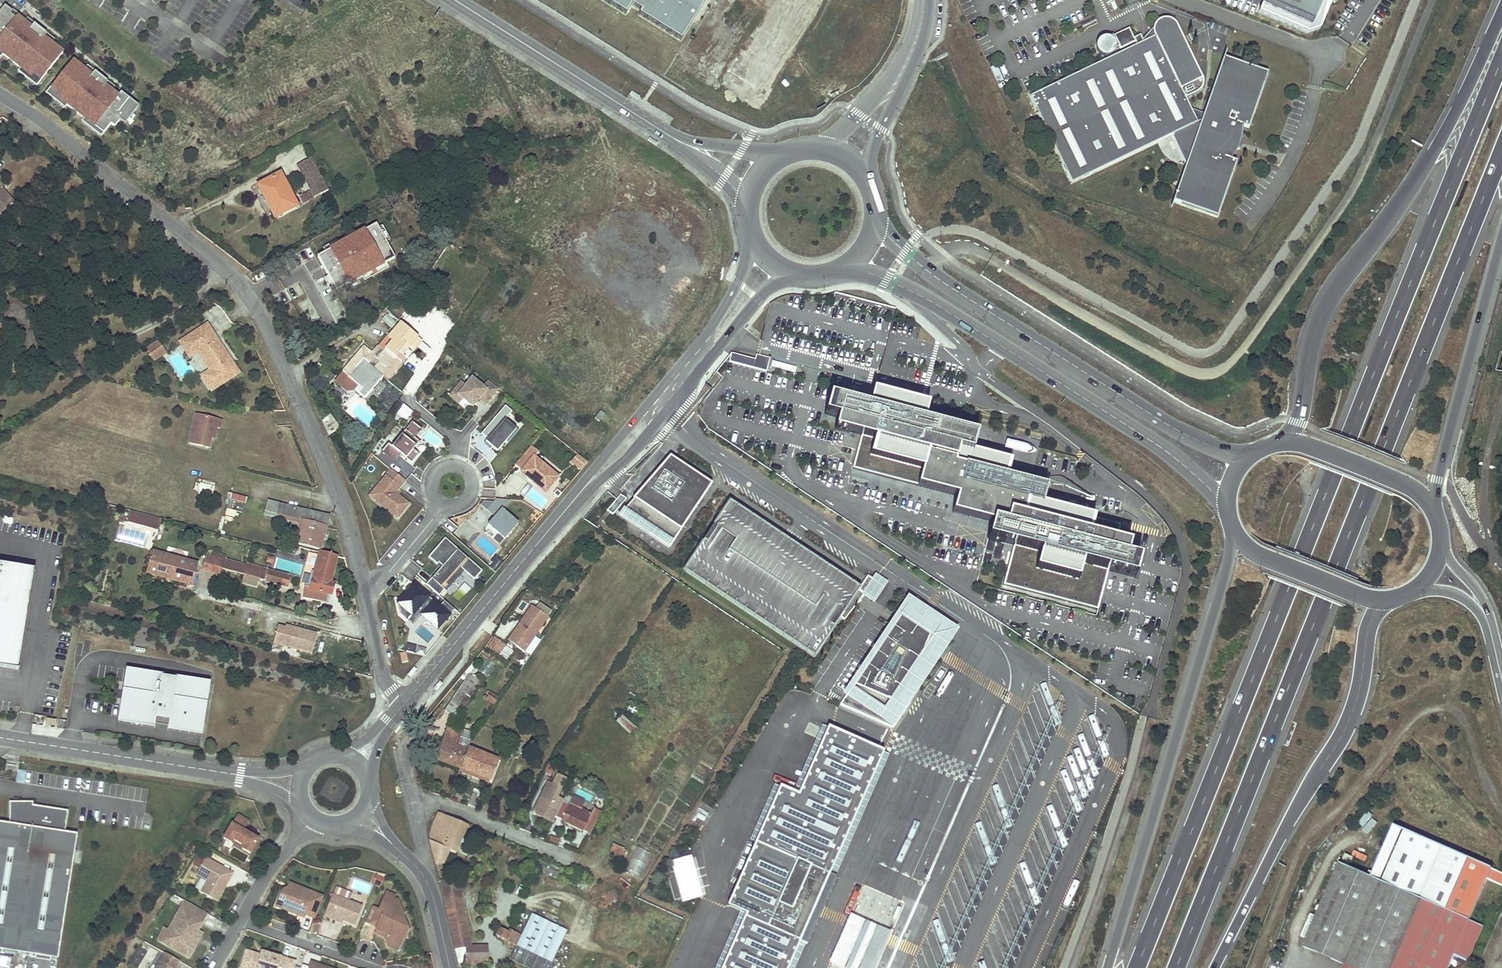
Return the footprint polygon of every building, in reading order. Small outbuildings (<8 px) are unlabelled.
[(625,15),(631,6),(641,12),(639,16),(681,42),(707,0),(601,0),(625,15)] [(1260,11),(1308,32),(1319,28),(1331,0),(1265,0),(1260,11)] [(44,37),(47,34),(34,24),(31,27),(24,22),(22,25),(16,20),(18,17),(5,6),(0,12),(0,52),(3,55),(20,68),(31,76),(38,83),(63,52),(44,37)] [(1250,121),(1266,74),(1230,61),(1225,59),(1223,58),(1225,52),(1201,120),(1196,122),(1185,99),(1195,94),(1196,93),(1197,93),(1198,92),(1199,91),(1200,90),(1201,89),(1202,87),(1202,86),(1202,85),(1202,83),(1202,82),(1202,81),(1201,79),(1176,26),(1176,25),(1175,24),(1174,23),(1173,22),(1172,21),(1170,20),(1169,20),(1167,19),(1166,19),(1164,19),(1162,19),(1161,20),(1159,20),(1158,21),(1157,22),(1156,23),(1155,24),(1154,26),(1153,27),(1153,28),(1152,30),(1152,32),(1152,33),(1153,35),(1153,36),(1154,37),(1143,42),(1140,35),(1133,38),(1128,29),(1113,36),(1120,49),(1135,42),(1136,45),(1029,97),(1071,183),(1171,135),(1185,165),(1170,208),(1171,208),(1173,202),(1180,205),(1180,204),(1216,217),(1233,170),(1236,163),(1230,160),(1237,148),(1238,148),(1239,148),(1240,148),(1240,147),(1241,147),(1241,146),(1242,146),(1242,145),(1242,144),(1242,143),(1241,142),(1240,141),(1242,127),(1247,128),(1250,121)] [(138,106),(121,92),(118,96),(116,98),(110,93),(112,91),(104,85),(107,81),(94,71),(92,75),(73,60),(49,91),(57,97),(67,105),(84,119),(92,125),(103,133),(111,123),(115,127),(120,120),(125,124),(138,106)] [(31,76),(20,68),(17,72),(28,80),(31,76)] [(38,83),(31,76),(28,80),(36,87),(39,83),(38,83)] [(53,101),(57,97),(49,91),(48,91),(45,94),(53,101)] [(67,105),(57,97),(53,101),(64,109),(67,105)] [(89,129),(92,125),(84,119),(81,122),(89,129)] [(92,125),(89,129),(100,138),(103,134),(103,133),(92,125)] [(302,204),(314,198),(326,191),(319,178),(318,177),(309,159),(296,165),(309,192),(298,197),(302,204)] [(266,203),(271,200),(279,216),(296,208),(280,175),(258,186),(266,203)] [(12,203),(2,191),(0,193),(0,213),(12,203)] [(266,203),(275,218),(279,216),(271,200),(266,203)] [(396,262),(376,225),(316,256),(336,294),(396,262)] [(393,329),(397,321),(385,315),(381,323),(393,329)] [(417,338),(400,324),(387,339),(392,342),(377,360),(379,362),(373,370),(382,378),(397,360),(400,363),(404,358),(402,356),(398,352),(404,346),(408,349),(417,338)] [(231,358),(209,325),(193,335),(203,350),(200,352),(212,371),(204,376),(213,391),(240,373),(234,363),(231,365),(228,361),(231,358)] [(11,335),(3,328),(0,332),(0,333),(7,339),(11,335)] [(203,350),(193,335),(182,343),(191,358),(200,352),(203,350)] [(408,349),(412,352),(421,341),(417,338),(408,349)] [(398,352),(402,356),(408,349),(404,346),(398,352)] [(156,362),(169,354),(164,347),(152,356),(156,362)] [(382,378),(373,370),(379,362),(377,360),(374,357),(373,357),(369,354),(369,353),(363,348),(342,372),(334,382),(347,392),(355,392),(364,399),(382,378)] [(729,362),(741,365),(743,357),(731,354),(729,362)] [(756,355),(755,360),(752,368),(766,372),(769,359),(756,355)] [(755,360),(743,357),(741,365),(752,368),(755,360)] [(382,378),(386,380),(400,363),(397,360),(382,378)] [(480,386),(469,377),(456,394),(470,406),(477,398),(483,403),(495,388),(485,380),(480,386)] [(977,435),(924,421),(928,404),(922,403),(873,389),(869,407),(850,402),(829,396),(824,414),(837,417),(835,429),(861,436),(860,439),(853,466),(919,483),(918,486),(958,496),(953,513),(989,521),(986,532),(984,538),(988,539),(1013,546),(1004,582),(1098,607),(1108,570),(1132,577),(1137,559),(1124,555),(1127,544),(1115,541),(1121,522),(1040,502),(1044,486),(1008,476),(1012,461),(973,451),(977,435)] [(504,439),(514,428),(503,419),(504,418),(508,412),(510,410),(503,404),(479,433),(485,438),(483,441),(489,446),(495,450),(504,439)] [(406,421),(413,412),(403,405),(397,413),(406,421)] [(601,410),(595,417),(599,421),(605,413),(601,410)] [(211,436),(212,432),(213,427),(216,427),(219,428),(221,420),(196,413),(189,442),(208,447),(211,436)] [(514,428),(504,439),(506,441),(517,429),(504,418),(503,419),(514,428)] [(378,451),(391,462),(398,453),(409,462),(416,453),(411,448),(417,440),(412,437),(419,428),(409,420),(389,445),(385,442),(378,451)] [(555,477),(531,457),(536,451),(529,445),(513,464),(520,470),(526,475),(524,477),(534,485),(539,479),(548,487),(555,477)] [(585,460),(576,453),(569,461),(578,468),(585,460)] [(619,513),(669,546),(711,483),(669,455),(619,513)] [(370,498),(395,518),(406,504),(392,493),(403,480),(402,479),(389,469),(383,476),(386,478),(370,498)] [(383,476),(367,496),(370,498),(386,478),(383,476)] [(543,492),(548,487),(539,479),(534,485),(543,492)] [(232,494),(230,500),(245,503),(246,496),(232,494)] [(606,509),(612,514),(626,498),(619,494),(615,498),(606,509)] [(486,524),(501,537),(514,521),(500,508),(507,500),(507,499),(494,498),(485,509),(493,516),(486,524)] [(789,541),(728,501),(683,569),(813,655),(839,616),(857,589),(859,587),(789,541)] [(320,550),(328,517),(266,503),(263,515),(276,518),(276,514),(302,520),(296,544),(320,550)] [(158,529),(161,519),(131,511),(129,521),(158,529)] [(438,568),(424,584),(437,595),(443,589),(446,585),(444,583),(458,567),(462,570),(472,579),(480,570),(443,538),(426,557),(435,565),(437,563),(440,566),(438,568)] [(334,584),(332,584),(330,583),(337,557),(320,552),(309,590),(331,596),(334,584)] [(146,573),(169,579),(170,580),(192,585),(197,565),(174,559),(152,553),(146,573)] [(244,575),(246,566),(206,555),(200,574),(211,578),(213,572),(219,574),(220,572),(221,569),(231,572),(244,575)] [(0,564),(0,666),(19,669),(35,570),(0,564)] [(246,566),(244,575),(258,579),(288,588),(290,581),(287,577),(246,566)] [(446,585),(443,589),(445,591),(462,570),(458,567),(444,583),(446,585)] [(241,584),(256,588),(258,579),(244,575),(241,584)] [(863,593),(873,600),(883,585),(867,575),(859,587),(857,589),(863,593)] [(398,613),(405,620),(414,609),(420,614),(436,627),(452,608),(444,601),(439,606),(414,584),(402,598),(395,598),(398,613)] [(839,616),(844,619),(863,593),(857,589),(839,616)] [(548,615),(551,610),(540,603),(537,607),(548,615)] [(507,641),(523,651),(547,616),(531,605),(507,641)] [(839,704),(893,728),(909,703),(927,661),(922,659),(936,626),(904,605),(889,629),(840,703),(839,704)] [(405,620),(411,624),(420,614),(414,609),(405,620)] [(311,654),(316,635),(302,631),(301,633),(295,632),(296,629),(285,626),(285,629),(278,627),(273,644),(311,654)] [(922,659),(927,661),(941,630),(936,626),(922,659)] [(499,656),(507,646),(495,637),(487,647),(499,656)] [(202,723),(207,692),(208,683),(175,678),(175,679),(162,677),(162,676),(126,670),(125,680),(120,710),(119,719),(155,725),(155,719),(168,721),(167,727),(201,732),(202,723)] [(444,710),(451,715),(457,719),(469,701),(482,682),(469,674),(456,693),(444,710)] [(799,941),(829,873),(883,750),(827,726),(797,793),(780,785),(727,905),(745,913),(721,967),(788,967),(799,941)] [(461,729),(460,731),(460,733),(446,729),(436,760),(460,768),(467,748),(472,733),(461,729)] [(467,749),(464,759),(460,769),(490,780),(498,760),(467,749)] [(20,769),(36,769),(36,756),(20,756),(20,769)] [(544,771),(550,775),(555,764),(549,761),(549,762),(547,766),(544,771)] [(537,815),(553,822),(556,817),(562,803),(564,800),(557,797),(566,778),(559,774),(554,785),(548,783),(535,810),(537,815)] [(471,795),(469,800),(467,805),(477,808),(481,798),(471,795)] [(562,803),(556,817),(590,834),(601,811),(594,808),(591,813),(582,809),(585,802),(574,796),(569,807),(562,803)] [(77,834),(65,832),(68,811),(33,805),(21,803),(21,802),(10,802),(9,824),(0,822),(0,950),(57,959),(77,834)] [(430,839),(430,842),(435,866),(443,864),(447,855),(452,858),(454,852),(455,852),(467,825),(438,813),(437,816),(435,819),(434,822),(433,825),(432,829),(431,832),(431,835),(430,839)] [(258,839),(243,831),(248,821),(236,815),(223,838),(231,843),(233,840),(244,846),(242,849),(250,853),(258,839)] [(1359,821),(1356,826),(1369,833),(1372,827),(1359,821)] [(1393,827),(1371,878),(1470,921),(1493,870),(1393,827)] [(620,859),(625,850),(613,844),(609,853),(620,859)] [(626,873),(643,877),(650,852),(633,847),(626,873)] [(192,867),(197,870),(203,859),(197,857),(192,867)] [(682,898),(682,901),(700,896),(689,857),(672,862),(674,871),(682,898)] [(228,881),(232,874),(205,858),(196,874),(200,877),(207,880),(200,892),(217,901),(226,886),(223,884),(226,880),(228,881)] [(560,869),(537,859),(532,869),(556,879),(556,878),(560,869)] [(1303,948),(1344,966),(1343,967),(1449,967),(1454,957),(1468,963),(1484,927),(1470,921),(1371,878),(1339,864),(1303,948)] [(445,873),(441,872),(437,871),(443,898),(461,898),(458,881),(445,881),(445,873)] [(666,873),(674,900),(682,898),(674,871),(666,873)] [(382,887),(384,875),(375,873),(373,885),(382,887)] [(799,941),(806,944),(836,877),(829,873),(799,941)] [(289,883),(287,888),(299,893),(301,888),(289,883)] [(490,888),(482,886),(481,894),(489,895),(490,888)] [(315,919),(323,897),(301,888),(299,893),(287,888),(281,890),(275,907),(297,915),(299,913),(305,915),(315,919)] [(379,910),(376,909),(369,923),(377,927),(375,929),(388,934),(386,937),(385,940),(388,947),(396,950),(399,943),(403,941),(407,934),(400,915),(402,915),(397,901),(393,899),(394,896),(386,892),(379,910)] [(354,925),(362,905),(332,894),(323,917),(331,920),(332,917),(354,925)] [(451,935),(467,934),(461,898),(443,898),(451,935)] [(208,914),(183,899),(166,927),(163,925),(154,941),(189,960),(204,933),(199,930),(208,914)] [(489,900),(480,899),(479,906),(487,908),(489,900)] [(372,907),(365,922),(369,923),(376,909),(372,907)] [(567,931),(532,913),(521,935),(516,946),(551,963),(567,931)] [(843,967),(875,967),(891,932),(850,914),(829,962),(843,967)] [(337,939),(341,923),(323,918),(319,934),(337,939)] [(374,932),(386,937),(388,934),(375,929),(374,932)] [(502,930),(499,938),(516,946),(521,935),(509,930),(508,932),(502,930)] [(451,935),(455,949),(458,964),(488,962),(488,945),(469,946),(467,934),(451,935)] [(516,946),(510,960),(527,967),(549,967),(551,963),(516,946)] [(259,949),(258,953),(245,949),(239,966),(246,967),(294,967),(296,962),(259,949)] [(179,961),(165,953),(156,967),(175,967),(179,961)]
